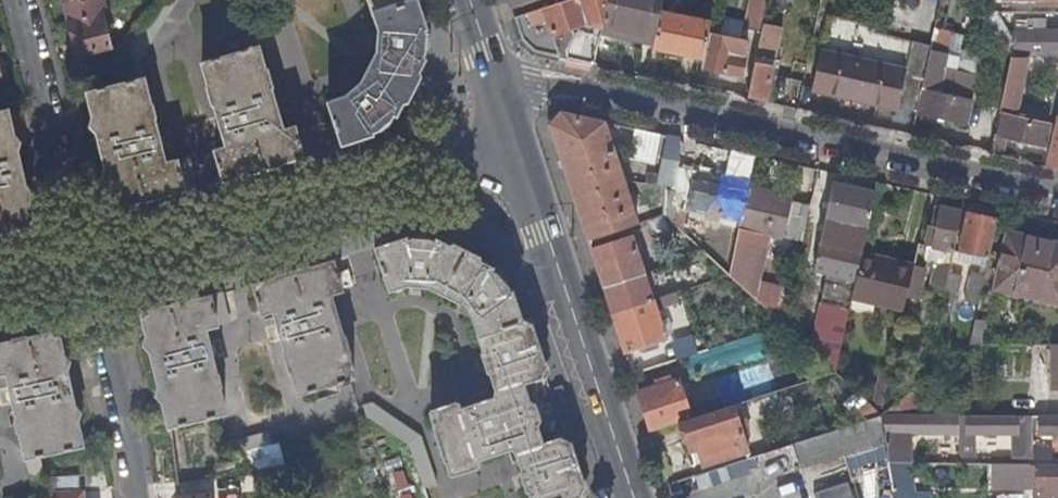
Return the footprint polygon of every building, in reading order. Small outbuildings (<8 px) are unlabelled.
[(98,0),(61,0),(76,57),(107,48),(99,16),(102,15),(98,0)] [(120,58),(126,84),(85,94),(112,207),(191,186),(192,185),(185,158),(161,165),(135,62),(175,0),(158,0),(120,58)] [(377,32),(375,33),(374,51),(360,82),(346,93),(346,96),(316,104),(328,146),(329,148),(369,135),(369,131),(373,131),(388,118),(389,113),(392,114),(420,61),(418,60),(420,53),(421,35),(420,30),(422,28),(413,0),(366,0),(377,32)] [(559,56),(551,31),(569,25),(583,21),(576,0),(560,0),(512,15),(520,39),(533,50),(559,56)] [(583,21),(600,25),(605,0),(576,0),(583,21)] [(598,31),(620,36),(620,33),(651,40),(657,10),(660,0),(605,0),(600,25),(598,31)] [(766,4),(786,8),(788,0),(767,0),(766,4)] [(745,28),(759,32),(761,24),(765,5),(750,2),(749,7),(745,28)] [(721,24),(745,28),(749,7),(725,3),(721,24)] [(700,57),(706,31),(708,21),(657,10),(651,40),(650,46),(700,57)] [(810,88),(852,97),(855,82),(860,60),(859,59),(867,23),(827,13),(818,48),(810,88)] [(987,16),(981,21),(985,25),(990,20),(987,16)] [(1039,30),(1040,19),(1021,18),(1021,30),(1010,30),(1001,31),(991,33),(1007,53),(1057,53),(1057,29),(1039,30)] [(991,33),(1001,31),(992,19),(990,20),(985,25),(991,33)] [(855,82),(852,97),(895,107),(910,39),(873,30),(873,25),(867,23),(859,59),(860,60),(855,82)] [(759,32),(754,56),(771,60),(778,28),(761,24),(759,32)] [(559,56),(591,63),(597,35),(577,31),(572,32),(569,25),(551,31),(559,56)] [(700,57),(698,66),(736,74),(743,39),(706,31),(700,57)] [(301,156),(300,155),(292,127),(280,131),(254,47),(200,64),(222,146),(211,150),(218,178),(219,180),(301,156)] [(917,88),(931,91),(940,52),(927,50),(921,75),(920,75),(917,88)] [(754,56),(752,63),(774,68),(777,69),(778,62),(771,60),(754,56)] [(1009,56),(997,114),(1007,116),(1021,56),(1009,56)] [(752,63),(745,97),(766,102),(774,68),(752,63)] [(917,88),(912,111),(963,123),(969,100),(931,91),(917,88)] [(30,225),(4,110),(0,111),(0,232),(30,225)] [(548,124),(586,240),(635,224),(602,122),(559,113),(548,124)] [(997,114),(993,135),(1006,138),(1043,146),(1047,124),(1007,116),(997,114)] [(1045,164),(1057,167),(1057,118),(1055,118),(1045,164)] [(651,164),(658,134),(613,124),(618,141),(628,143),(625,158),(651,164)] [(993,135),(989,151),(1002,154),(1006,138),(993,135)] [(671,225),(676,159),(659,156),(654,184),(662,185),(661,216),(671,225)] [(745,189),(746,181),(693,171),(685,211),(738,223),(745,189)] [(865,225),(872,194),(830,185),(823,220),(864,229),(865,225)] [(779,239),(780,235),(788,200),(788,198),(745,189),(738,223),(736,231),(766,237),(779,239)] [(801,240),(808,205),(788,200),(780,235),(801,240)] [(952,252),(960,213),(938,208),(933,232),(927,231),(924,247),(952,252)] [(993,220),(966,214),(956,253),(985,259),(993,220)] [(912,267),(918,237),(865,225),(864,229),(860,250),(855,271),(908,282),(912,267)] [(727,276),(753,299),(766,237),(736,231),(727,276)] [(1006,233),(993,289),(1057,304),(1057,245),(1006,233)] [(629,235),(589,248),(602,287),(642,274),(629,235)] [(361,253),(374,292),(399,284),(420,287),(422,284),(457,303),(457,305),(467,318),(470,319),(483,355),(480,356),(486,373),(487,373),(493,392),(492,399),(456,411),(453,404),(427,413),(449,476),(475,468),(473,460),(507,450),(515,455),(521,473),(519,474),(524,490),(527,490),(530,497),(573,497),(581,496),(562,437),(539,444),(518,383),(542,375),(526,326),(518,322),(509,293),(506,293),(503,286),(493,274),(485,270),(486,267),(435,240),(431,243),(424,239),(413,241),(411,239),(404,242),(402,237),(360,250),(361,253)] [(809,350),(833,371),(855,271),(860,250),(850,247),(848,254),(817,246),(812,272),(825,275),(809,350)] [(250,283),(250,287),(259,314),(271,311),(296,395),(351,378),(325,294),(338,290),(329,262),(328,261),(250,283)] [(930,287),(943,290),(948,266),(935,263),(930,287)] [(908,282),(908,284),(921,287),(925,270),(912,267),(908,282)] [(981,273),(966,271),(962,300),(977,303),(981,273)] [(642,274),(602,287),(610,313),(651,300),(650,300),(642,274)] [(768,313),(783,326),(792,283),(775,279),(768,313)] [(219,291),(137,313),(167,425),(209,414),(220,457),(363,420),(403,438),(425,492),(438,487),(414,430),(364,405),(235,442),(227,436),(221,414),(224,413),(202,330),(227,323),(219,291)] [(675,293),(655,298),(660,316),(680,311),(675,293)] [(651,300),(610,313),(622,350),(663,338),(651,300)] [(988,321),(973,318),(968,343),(984,343),(988,321)] [(0,344),(0,375),(3,375),(31,495),(18,497),(45,497),(36,458),(81,447),(55,332),(0,344)] [(693,336),(671,337),(672,358),(694,356),(693,336)] [(636,392),(648,431),(676,422),(689,418),(676,379),(636,392)] [(689,418),(676,422),(681,442),(687,445),(695,442),(704,466),(747,452),(739,428),(746,426),(744,418),(737,420),(737,419),(735,419),(730,405),(689,418)] [(958,414),(880,414),(888,462),(916,463),(917,454),(912,453),(911,433),(958,433),(958,414)] [(1017,433),(1017,414),(966,414),(965,434),(1017,434),(1017,433)] [(1017,433),(1031,433),(1031,414),(1017,414),(1017,433)] [(1038,415),(1039,434),(1057,434),(1057,415),(1038,415)] [(842,452),(798,467),(808,497),(852,497),(847,484),(852,482),(842,452)] [(861,481),(876,478),(872,455),(856,458),(861,481)] [(281,490),(275,466),(249,473),(255,495),(281,490)] [(1028,486),(1028,466),(992,466),(992,486),(1028,486)] [(1036,467),(1036,486),(1057,487),(1057,467),(1036,467)]
